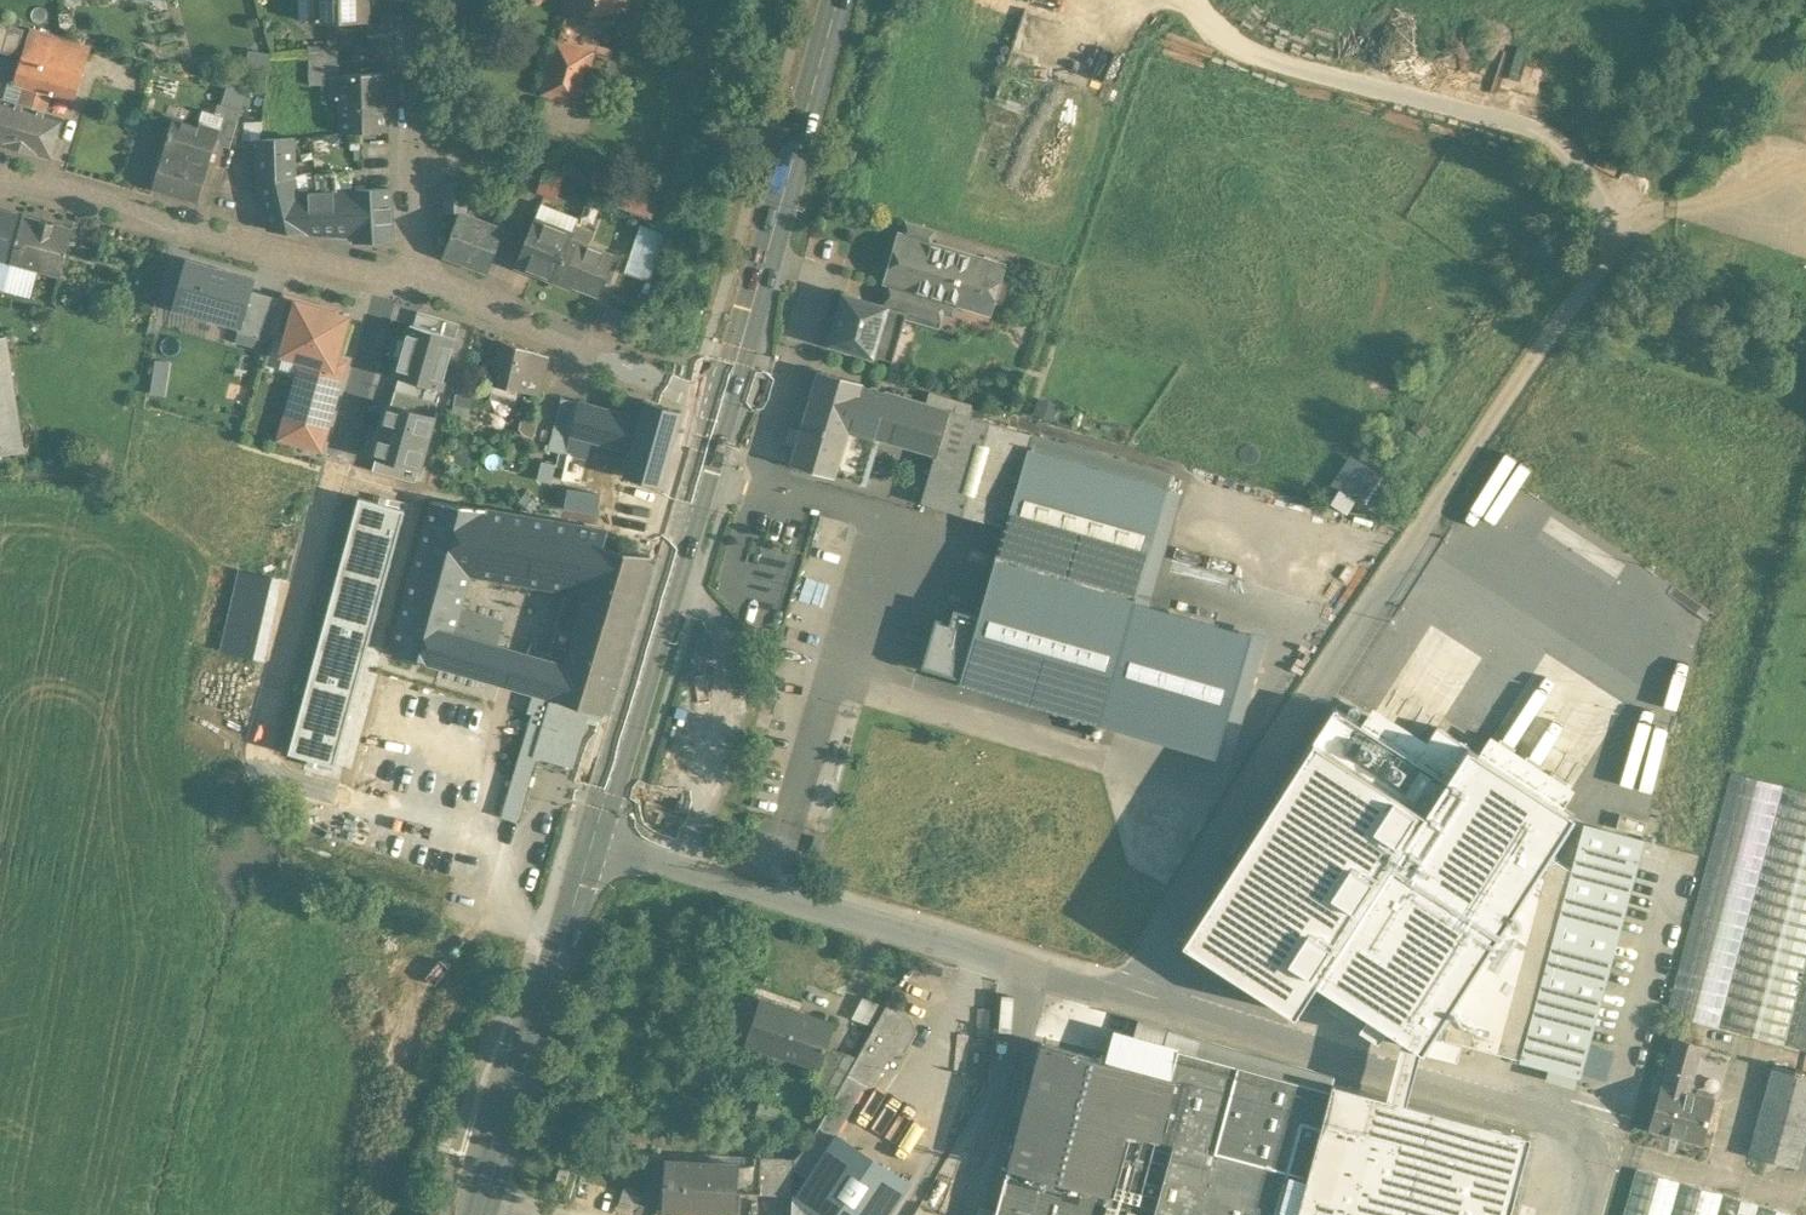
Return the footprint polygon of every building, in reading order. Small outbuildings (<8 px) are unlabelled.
[(312,22),(370,21),(370,0),(311,0),(312,22)] [(570,12),(623,10),(623,0),(569,0),(570,12)] [(0,23),(0,52),(16,56),(24,29),(0,23)] [(54,35),(30,28),(28,37),(51,44),(52,40),(54,35)] [(91,46),(54,35),(52,40),(89,51),(91,46)] [(51,44),(28,37),(22,57),(45,64),(51,44)] [(89,51),(52,40),(51,44),(45,64),(82,75),(89,51)] [(589,54),(557,45),(553,61),(584,70),(589,54)] [(339,50),(309,52),(311,85),(323,84),(323,76),(338,75),(340,75),(340,74),(339,50)] [(270,56),(250,53),(248,72),(267,75),(270,56)] [(45,64),(22,57),(21,57),(14,82),(24,86),(38,89),(45,64)] [(584,70),(553,61),(544,92),(575,101),(584,70)] [(82,75),(45,64),(38,89),(75,100),(82,75)] [(709,69),(698,66),(694,80),(705,83),(709,69)] [(388,71),(340,74),(340,75),(338,75),(339,99),(340,132),(390,131),(388,71)] [(338,75),(323,76),(323,84),(324,100),(339,99),(338,75)] [(586,79),(580,102),(594,106),(601,83),(586,79)] [(19,104),(24,86),(14,82),(9,81),(3,99),(19,104)] [(228,106),(225,116),(238,120),(247,91),(226,84),(220,104),(228,106)] [(2,99),(0,106),(0,143),(20,149),(38,89),(24,86),(19,104),(3,99),(2,99)] [(38,89),(20,149),(51,158),(56,139),(59,139),(61,132),(59,131),(63,117),(46,112),(51,93),(38,89)] [(209,148),(214,149),(216,144),(225,116),(204,110),(199,126),(214,131),(209,148)] [(238,120),(225,116),(216,144),(230,148),(238,120)] [(199,126),(173,119),(152,188),(198,202),(214,149),(209,148),(214,131),(199,126)] [(262,121),(245,122),(246,142),(258,141),(258,140),(263,140),(262,121)] [(263,140),(258,140),(258,141),(258,158),(259,185),(269,228),(307,233),(299,193),(307,192),(302,174),(295,176),(294,138),(263,140)] [(258,141),(246,142),(247,159),(258,158),(258,141)] [(310,172),(302,174),(307,192),(325,191),(350,190),(350,170),(310,172)] [(549,182),(541,179),(537,191),(557,198),(561,186),(559,185),(563,173),(553,170),(549,182)] [(466,182),(443,182),(444,212),(460,211),(467,214),(466,182)] [(350,190),(325,191),(326,211),(328,211),(332,235),(355,236),(355,241),(393,239),(390,189),(350,190)] [(307,192),(299,193),(307,233),(332,235),(328,211),(326,211),(325,191),(307,192)] [(656,205),(616,191),(612,204),(651,218),(656,205)] [(570,192),(563,195),(562,202),(564,207),(571,209),(577,206),(578,200),(576,194),(570,192)] [(541,204),(535,218),(572,233),(576,222),(578,218),(541,204)] [(0,208),(0,260),(11,262),(23,214),(0,208)] [(467,214),(460,211),(443,256),(488,273),(505,228),(467,214)] [(73,228),(23,214),(11,262),(36,269),(61,276),(73,228)] [(572,233),(535,218),(517,264),(554,278),(570,239),(572,233)] [(641,221),(625,270),(652,278),(668,229),(641,221)] [(935,230),(906,221),(902,236),(931,245),(935,230)] [(576,222),(572,233),(570,239),(587,245),(594,229),(576,222)] [(902,236),(899,235),(885,282),(893,284),(894,283),(923,292),(957,302),(957,303),(990,312),(1003,266),(931,245),(902,236)] [(587,245),(570,239),(554,278),(553,280),(572,288),(573,284),(600,294),(615,256),(587,245)] [(0,260),(0,287),(29,295),(36,269),(11,262),(0,260)] [(253,280),(190,263),(178,307),(197,312),(199,305),(220,311),(218,318),(240,324),(238,331),(269,339),(271,332),(280,299),(250,291),(253,280)] [(923,292),(894,283),(893,284),(887,307),(906,313),(906,314),(915,316),(919,306),(923,292)] [(957,302),(923,292),(919,306),(953,316),(957,303),(957,302)] [(298,299),(282,294),(280,299),(271,332),(287,336),(297,302),(298,299)] [(887,307),(844,294),(829,344),(873,357),(873,356),(892,362),(901,333),(881,327),(887,307)] [(297,302),(287,336),(282,354),(303,359),(299,373),(308,376),(312,362),(334,368),(336,359),(348,317),(297,302)] [(906,313),(887,307),(881,327),(901,333),(906,314),(906,313)] [(451,330),(406,317),(389,380),(434,392),(451,330)] [(549,356),(501,340),(491,385),(539,395),(549,356)] [(334,368),(312,362),(308,376),(299,373),(285,421),(297,425),(325,433),(346,362),(336,359),(334,368)] [(682,374),(684,365),(675,363),(673,372),(682,374)] [(861,382),(821,370),(793,464),(861,483),(875,437),(936,454),(949,409),(878,389),(879,386),(875,385),(874,387),(860,383),(861,382)] [(479,385),(458,380),(453,404),(474,409),(479,385)] [(564,399),(555,436),(569,440),(571,434),(579,402),(564,399)] [(641,418),(579,400),(579,402),(571,434),(591,441),(631,452),(641,418)] [(646,400),(645,403),(641,418),(631,452),(625,475),(658,485),(661,486),(662,483),(665,470),(666,470),(666,467),(670,454),(671,451),(672,446),(672,445),(673,443),(677,429),(678,427),(677,427),(681,413),(682,411),(680,410),(679,410),(648,401),(646,400)] [(431,420),(384,406),(376,433),(423,447),(431,420)] [(1030,434),(949,409),(936,454),(921,503),(1003,526),(1030,434)] [(297,425),(285,421),(280,438),(292,441),(297,425)] [(325,433),(297,425),(292,441),(321,449),(325,433)] [(548,430),(541,429),(539,439),(545,440),(548,430)] [(415,474),(423,447),(376,433),(368,460),(415,474)] [(591,441),(571,434),(569,440),(566,451),(588,457),(591,441)] [(1126,461),(1030,434),(1003,526),(1005,527),(997,555),(1137,595),(1168,488),(1172,474),(1126,461)] [(565,454),(559,452),(556,465),(562,467),(565,454)] [(1382,474),(1359,459),(1334,500),(1348,509),(1357,495),(1365,500),(1382,474)] [(552,465),(542,463),(540,472),(550,474),(552,465)] [(566,516),(600,518),(601,489),(567,488),(566,516)] [(471,575),(567,591),(587,594),(601,546),(604,535),(487,518),(489,508),(414,497),(378,634),(397,638),(403,613),(449,625),(439,665),(502,682),(509,649),(484,641),(491,615),(462,606),(471,575)] [(601,546),(587,594),(567,591),(556,628),(575,634),(575,631),(624,645),(651,555),(603,547),(601,546)] [(1100,723),(1137,595),(997,555),(960,681),(1100,723)] [(272,578),(241,571),(236,593),(267,600),(272,578)] [(1314,576),(1295,571),(1289,591),(1307,597),(1314,576)] [(267,600),(236,593),(223,649),(254,656),(267,600)] [(624,645),(575,631),(575,634),(556,628),(552,643),(570,649),(565,665),(509,649),(502,682),(535,692),(551,697),(601,712),(603,713),(624,645)] [(1388,658),(1405,634),(1396,628),(1379,652),(1388,658)] [(534,713),(502,816),(517,821),(536,756),(534,755),(551,697),(535,692),(529,711),(534,713)] [(1180,933),(1295,1010),(1316,979),(1367,1013),(1359,1024),(1379,1037),(1386,1027),(1413,1046),(1431,1020),(1551,842),(1581,798),(1478,729),(1451,768),(1341,694),(1180,933)] [(601,712),(551,697),(534,755),(536,756),(572,766),(588,716),(599,719),(601,712)] [(348,727),(321,721),(314,751),(341,757),(348,727)] [(397,761),(371,785),(401,818),(427,795),(397,761)] [(1731,771),(1666,1012),(1805,1050),(1805,791),(1731,771)] [(350,784),(324,776),(317,802),(342,809),(350,784)] [(1649,830),(1589,813),(1577,854),(1518,1056),(1579,1073),(1649,830)] [(1458,1042),(1518,1056),(1577,854),(1551,842),(1431,1020),(1424,1047),(1456,1060),(1458,1042)] [(408,866),(391,861),(387,874),(405,879),(408,866)] [(440,881),(433,864),(415,871),(421,887),(440,881)] [(869,1022),(879,1000),(863,993),(853,1015),(869,1022)] [(834,1026),(760,1000),(746,1041),(818,1066),(820,1066),(827,1046),(834,1026)] [(887,1004),(809,1143),(826,1153),(838,1134),(837,1133),(863,1087),(874,1084),(891,1053),(905,1051),(916,1031),(911,1018),(887,1004)] [(1167,1045),(1170,1029),(1137,1021),(1134,1037),(1167,1045)] [(1303,1082),(1306,1068),(1240,1050),(1170,1029),(1167,1045),(1178,1048),(1303,1082)] [(1702,1045),(1675,1037),(1662,1085),(1661,1085),(1650,1127),(1702,1141),(1714,1099),(1689,1092),(1702,1045)] [(1041,1043),(1034,1069),(1035,1069),(995,1214),(1297,1214),(1333,1082),(1335,1076),(1306,1068),(1303,1082),(1178,1048),(1170,1077),(1041,1043)] [(848,1053),(827,1046),(820,1066),(818,1066),(810,1092),(824,1097),(848,1053)] [(1773,1064),(1748,1154),(1805,1170),(1805,1073),(1773,1064)] [(1530,1135),(1333,1082),(1297,1214),(1508,1214),(1530,1135)] [(762,1101),(757,1117),(774,1123),(780,1107),(762,1101)] [(838,1134),(826,1153),(809,1143),(795,1159),(795,1169),(808,1180),(797,1196),(826,1214),(886,1214),(909,1181),(838,1134)] [(795,1159),(755,1156),(754,1164),(735,1163),(734,1183),(740,1184),(739,1187),(793,1189),(795,1169),(795,1159)] [(735,1163),(667,1159),(664,1210),(686,1212),(686,1204),(733,1207),(734,1183),(735,1163)] [(1636,1168),(1623,1214),(1795,1214),(1636,1168)]
